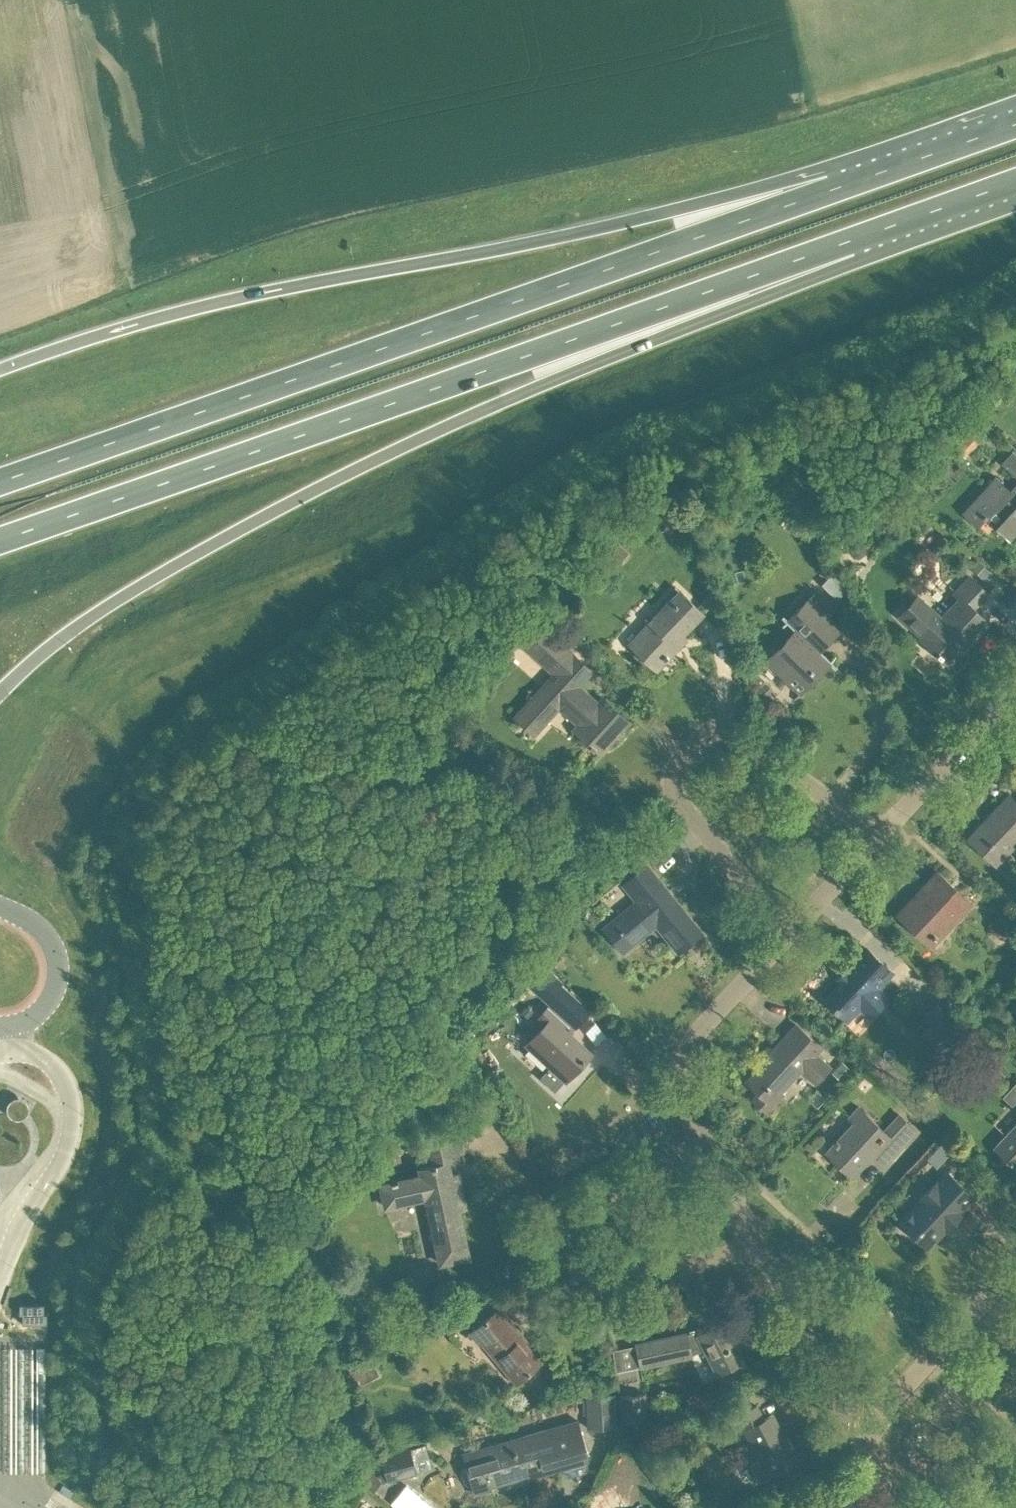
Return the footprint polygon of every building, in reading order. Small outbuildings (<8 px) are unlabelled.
[(969,434),(956,449),(965,457),(979,443),(969,434)] [(1015,476),(1015,454),(1013,451),(1002,463),(1015,476)] [(1010,489),(996,476),(963,513),(977,526),(985,518),(1010,541),(1015,534),(1015,482),(1010,489)] [(865,554),(865,547),(862,542),(855,541),(850,545),(849,552),(853,557),(859,558),(865,554)] [(618,543),(610,553),(618,560),(626,550),(618,543)] [(992,573),(978,560),(972,567),(986,580),(992,573)] [(989,594),(970,576),(954,593),(959,598),(942,617),(918,595),(900,615),(923,636),(921,639),(948,665),(989,622),(975,609),(989,594)] [(652,626),(632,647),(655,668),(676,646),(672,642),(701,611),(680,591),(667,605),(655,617),(650,623),(652,626)] [(796,629),(766,659),(786,679),(801,693),(831,661),(819,650),(841,627),(810,597),(787,621),(796,629)] [(596,703),(576,684),(590,669),(572,653),(540,623),(520,645),(553,674),(515,715),(533,731),(558,704),(578,723),(574,728),(599,751),(627,720),(602,697),(596,703)] [(1009,795),(968,838),(996,864),(1015,842),(1015,801),(1009,795)] [(701,933),(646,864),(623,883),(637,900),(603,928),(622,951),(656,924),(678,951),(701,933)] [(971,902),(938,871),(897,914),(931,945),(971,902)] [(840,982),(825,998),(847,1019),(861,1004),(863,1006),(878,1005),(879,990),(877,987),(892,971),(867,947),(847,967),(848,968),(837,979),(840,982)] [(942,991),(921,1014),(946,1038),(968,1013),(942,991)] [(571,1019),(552,1002),(537,1018),(543,1024),(526,1043),(551,1066),(542,1076),(555,1088),(564,1078),(566,1078),(591,1051),(564,1027),(571,1019)] [(785,1094),(780,1089),(799,1069),(815,1083),(831,1066),(816,1051),(820,1046),(795,1023),(780,1039),(782,1042),(747,1080),(758,1090),(751,1098),(767,1113),(785,1094)] [(841,1060),(833,1069),(843,1078),(851,1069),(841,1060)] [(10,1097),(8,1100),(6,1104),(7,1108),(8,1112),(12,1115),(16,1116),(20,1116),(24,1114),(27,1111),(28,1107),(28,1102),(26,1099),(22,1096),(18,1094),(14,1095),(10,1097)] [(481,1102),(470,1105),(474,1116),(484,1113),(481,1102)] [(885,1128),(859,1105),(848,1116),(854,1121),(826,1151),(852,1175),(876,1149),(888,1160),(917,1130),(899,1113),(885,1128)] [(993,1147),(1015,1168),(1015,1123),(993,1147)] [(448,1154),(453,1153),(461,1151),(458,1137),(417,1146),(421,1165),(417,1165),(419,1174),(379,1183),(383,1205),(424,1196),(438,1263),(467,1256),(457,1212),(462,1206),(456,1177),(453,1178),(448,1154)] [(926,1157),(936,1166),(944,1158),(934,1148),(926,1157)] [(975,1197),(946,1170),(910,1209),(912,1211),(901,1223),(924,1244),(942,1225),(945,1228),(975,1197)] [(46,1323),(47,1323),(47,1313),(46,1313),(44,1313),(44,1305),(44,1303),(19,1303),(19,1310),(19,1313),(22,1313),(22,1323),(27,1323),(44,1323),(46,1323)] [(526,1340),(498,1307),(469,1331),(480,1344),(481,1342),(516,1383),(540,1362),(523,1342),(526,1340)] [(686,1332),(635,1343),(636,1344),(640,1365),(640,1366),(691,1355),(691,1353),(703,1347),(717,1373),(743,1359),(723,1320),(698,1333),(697,1331),(686,1333),(686,1332)] [(368,1354),(346,1365),(353,1379),(358,1377),(361,1383),(379,1375),(368,1354)] [(645,1391),(617,1394),(619,1419),(648,1417),(645,1391)] [(586,1426),(613,1426),(613,1394),(585,1395),(586,1426)] [(758,1480),(768,1474),(795,1460),(771,1414),(763,1418),(756,1405),(733,1417),(741,1431),(745,1429),(760,1457),(749,1463),(758,1480)] [(496,1444),(463,1454),(464,1460),(474,1493),(492,1488),(491,1486),(527,1476),(527,1478),(560,1468),(563,1467),(566,1477),(589,1471),(586,1461),(588,1460),(577,1420),(548,1429),(496,1444)] [(380,1454),(381,1459),(387,1480),(417,1472),(410,1446),(380,1454)] [(369,1471),(361,1482),(375,1491),(382,1480),(369,1471)]
